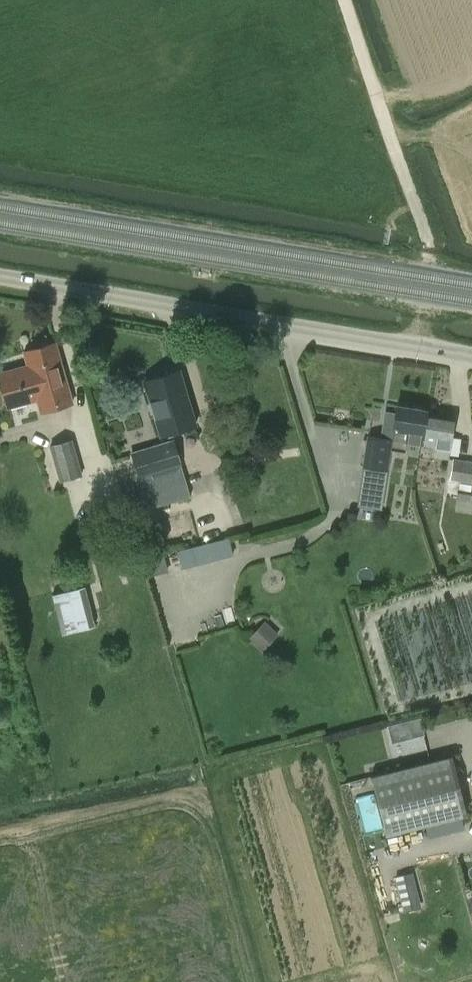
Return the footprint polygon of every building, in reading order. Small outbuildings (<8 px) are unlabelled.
[(72,403),(55,342),(22,351),(26,365),(0,372),(0,381),(7,407),(36,399),(40,412),(72,403)] [(179,370),(143,381),(160,436),(195,425),(179,370)] [(407,442),(420,443),(424,416),(426,416),(427,409),(396,404),(395,412),(385,411),(381,436),(367,434),(362,467),(387,471),(390,450),(405,452),(407,442)] [(453,420),(426,416),(424,416),(420,443),(435,446),(433,455),(447,458),(453,420)] [(139,478),(148,509),(190,497),(181,466),(182,465),(173,438),(130,452),(138,478),(139,478)] [(72,439),(50,445),(60,481),(82,475),(72,439)] [(449,479),(471,483),(471,461),(453,458),(449,479)] [(447,490),(445,510),(471,513),(471,493),(447,490)] [(228,537),(204,542),(204,543),(194,545),(181,548),(184,568),(199,564),(198,562),(231,554),(228,537)] [(225,570),(192,580),(209,632),(242,621),(225,570)] [(51,594),(60,634),(95,626),(85,585),(51,594)] [(256,630),(248,638),(262,652),(270,643),(256,630)] [(412,737),(425,734),(420,717),(408,720),(412,737)] [(450,757),(371,777),(385,835),(465,815),(450,757)] [(421,906),(412,872),(395,876),(403,911),(421,906)]
